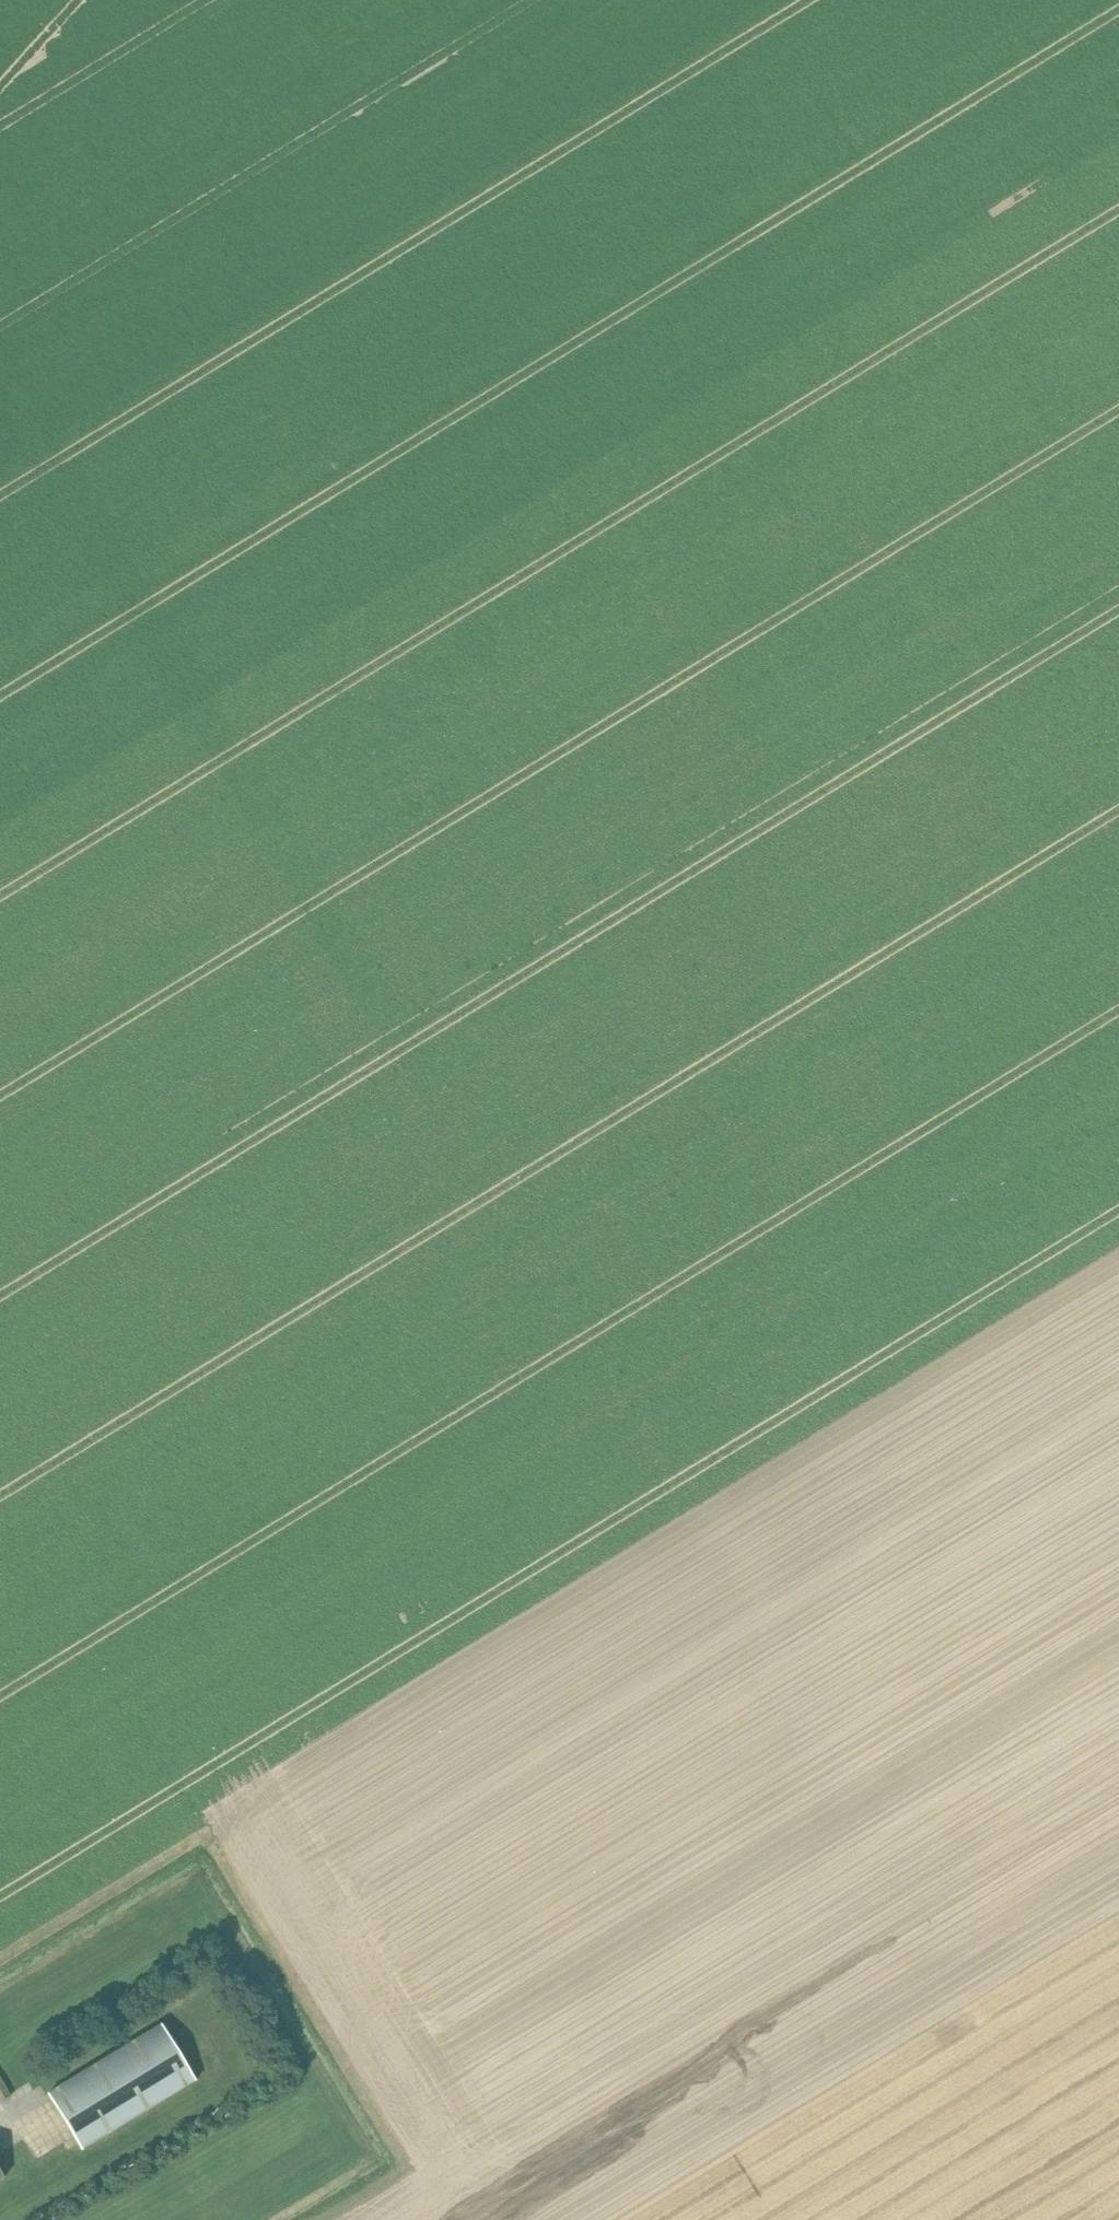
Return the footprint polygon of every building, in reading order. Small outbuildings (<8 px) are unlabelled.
[(48,2094),(51,2099),(82,2151),(195,2082),(161,2026),(48,2094)]
